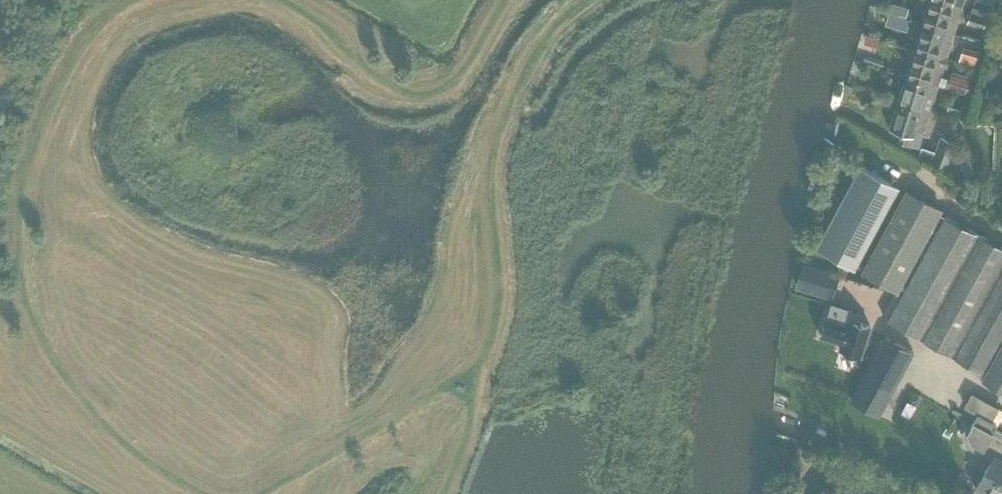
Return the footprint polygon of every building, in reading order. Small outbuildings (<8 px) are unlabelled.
[(953,4),(941,0),(929,0),(922,23),(945,30),(948,22),(957,25),(962,8),(953,5),(953,4)] [(972,3),(993,9),(996,0),(973,0),(972,3)] [(970,10),(967,22),(983,27),(987,15),(981,13),(976,12),(970,10)] [(889,12),(885,24),(900,29),(903,17),(901,16),(897,15),(889,12)] [(943,37),(945,30),(922,23),(914,49),(937,56),(937,55),(946,57),(952,40),(943,37)] [(963,46),(958,60),(969,63),(974,65),(978,51),(973,50),(969,48),(963,46)] [(937,56),(914,49),(906,75),(929,82),(938,84),(944,66),(935,63),(937,56)] [(950,73),(946,87),(966,93),(971,79),(950,73)] [(927,90),(929,82),(906,75),(898,101),(921,108),(921,107),(930,110),(936,92),(927,90)] [(928,118),(919,116),(921,108),(898,101),(889,128),(900,131),(897,140),(919,147),(928,118)] [(948,105),(946,112),(958,115),(960,109),(954,107),(952,106),(948,105)] [(956,141),(940,135),(930,162),(947,168),(956,141)] [(837,215),(818,250),(855,270),(896,194),(888,190),(892,183),(863,167),(844,201),(850,204),(843,218),(837,215)] [(907,192),(864,273),(898,291),(941,209),(907,192)] [(945,216),(889,321),(983,375),(980,380),(1001,392),(1001,247),(945,216)] [(827,286),(834,288),(838,274),(804,264),(796,290),(823,298),(827,286)] [(850,320),(850,321),(844,319),(845,315),(830,309),(821,337),(842,343),(840,349),(861,355),(870,327),(850,320)] [(852,400),(880,416),(914,352),(886,337),(852,400)] [(971,391),(963,405),(977,413),(985,399),(971,391)] [(966,432),(969,440),(983,449),(981,453),(992,458),(975,489),(984,493),(1001,493),(1001,438),(992,433),(997,424),(977,413),(972,421),(966,432)]
